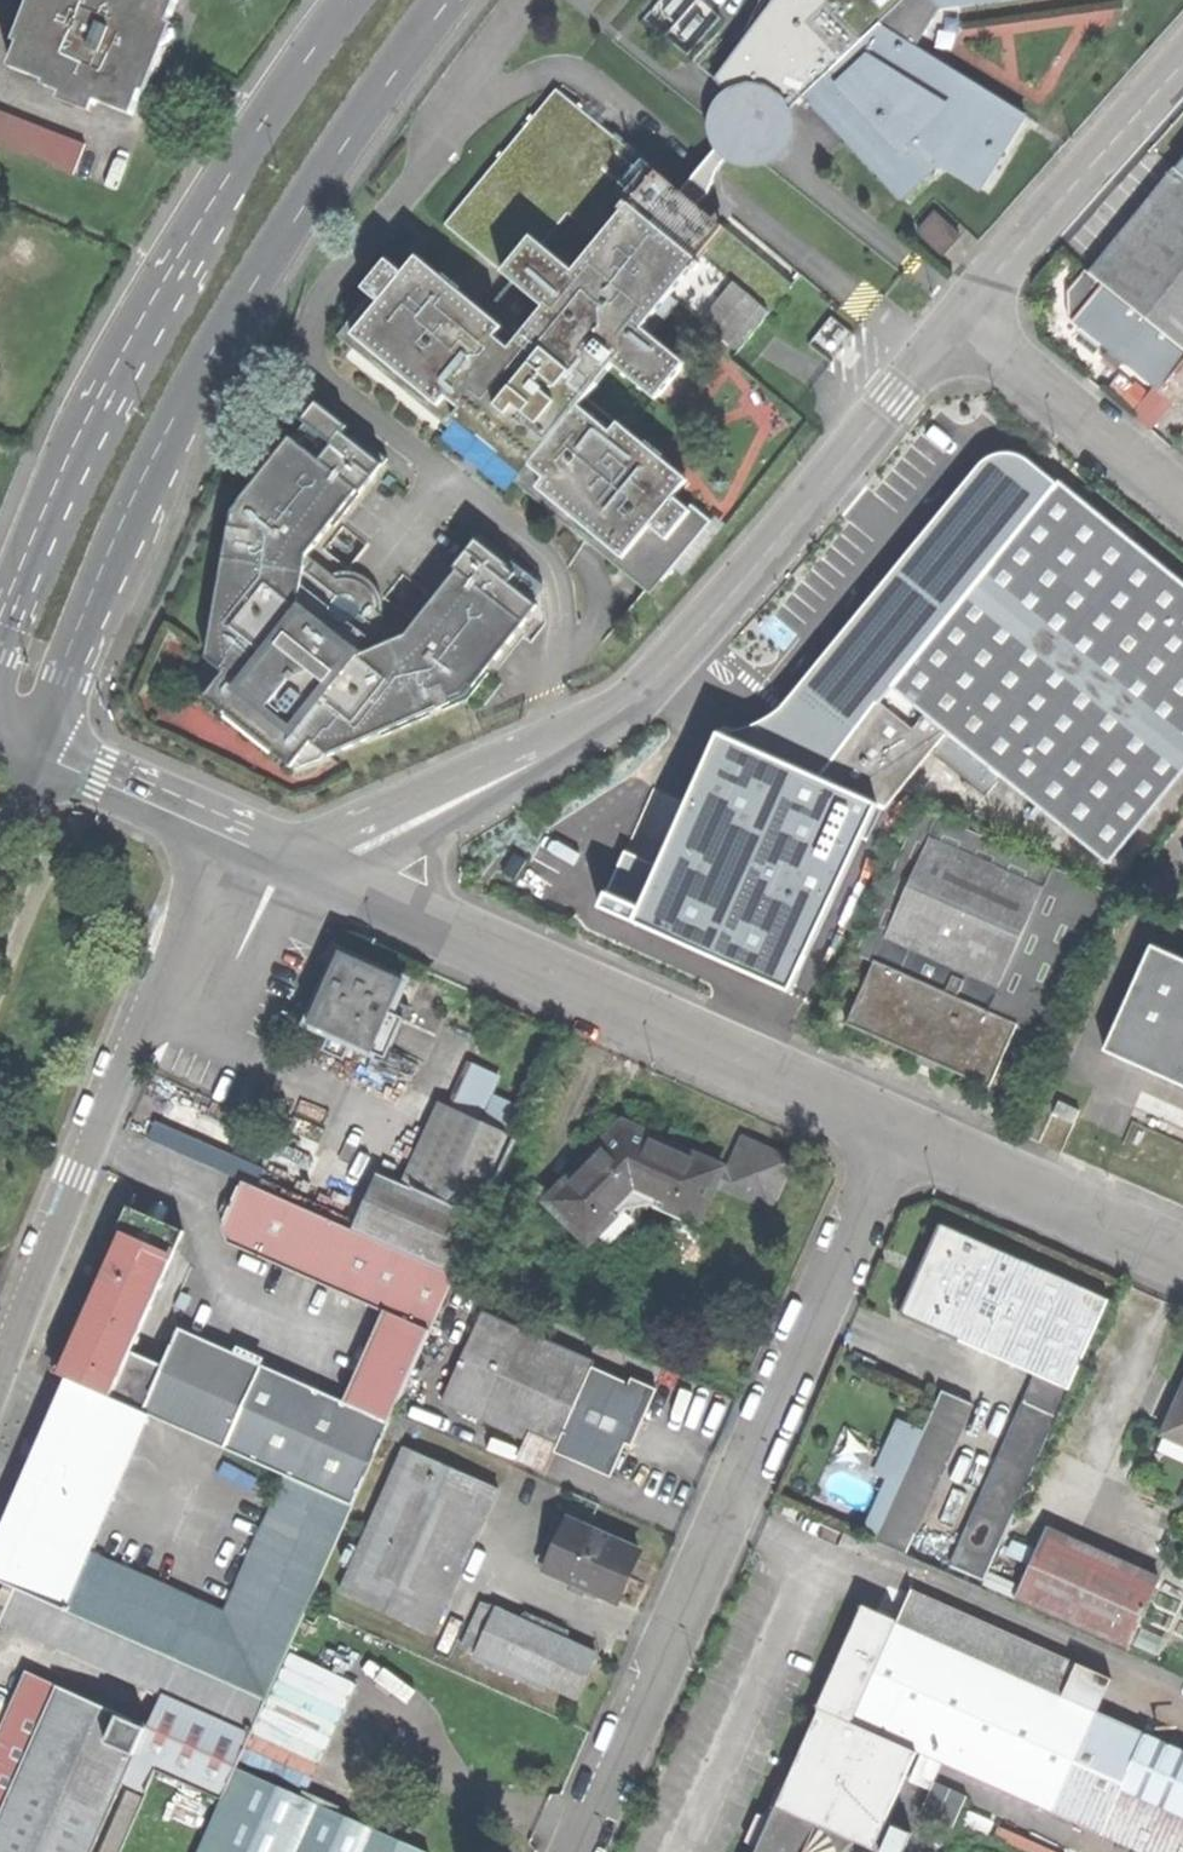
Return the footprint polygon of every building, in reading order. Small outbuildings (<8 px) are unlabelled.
[(9,70),(47,84),(45,90),(95,109),(97,103),(134,118),(143,94),(139,92),(152,59),(164,27),(170,29),(181,0),(180,0),(42,0),(24,47),(19,46),(9,70)] [(721,79),(729,90),(717,109),(717,120),(716,138),(729,152),(746,161),(764,162),(780,159),(794,146),(800,130),(798,109),(810,94),(916,207),(952,173),(997,192),(1043,118),(924,44),(944,5),(989,0),(763,0),(721,79)] [(514,484),(650,597),(710,524),(690,508),(687,512),(606,445),(620,428),(585,399),(613,365),(655,400),(684,365),(642,330),(670,296),(738,353),(793,285),(725,229),(700,259),(634,204),(659,175),(556,90),(444,226),(512,283),(484,316),(416,260),(403,276),(386,263),(363,292),(371,299),(337,339),(448,431),(455,422),(478,441),(480,438),(499,454),(496,458),(520,477),(514,484)] [(0,113),(0,148),(74,178),(85,147),(0,113)] [(1174,170),(1182,177),(1182,159),(1174,170)] [(1174,170),(1088,275),(1100,284),(1182,349),(1182,177),(1174,170)] [(921,232),(950,252),(965,230),(936,210),(921,232)] [(1100,284),(1070,320),(1157,391),(1182,360),(1182,349),(1100,284)] [(486,674),(525,625),(495,602),(508,586),(466,553),(427,603),(431,606),(406,636),(381,616),(373,616),(373,605),(368,597),(374,590),(360,579),(354,585),(344,583),(335,585),(335,579),(332,577),(306,558),(330,527),(333,530),(373,479),(332,448),(319,463),(289,440),(252,489),(249,487),(228,513),(209,623),(213,624),(205,662),(223,676),(203,701),(224,718),(226,715),(273,753),(272,755),(291,771),(311,745),(329,760),(366,743),(367,746),(468,702),(489,675),(486,674)] [(1182,769),(1182,584),(1023,456),(984,456),(775,712),(715,732),(629,921),(787,993),(874,802),(887,808),(945,734),(1107,864),(1182,769)] [(349,561),(332,577),(335,579),(335,585),(344,583),(354,585),(360,579),(374,590),(368,597),(373,605),(373,616),(381,616),(392,594),(391,586),(388,579),(384,572),(377,566),(369,562),(359,561),(349,561)] [(876,962),(847,1026),(991,1089),(1019,1024),(961,998),(972,974),(1002,987),(1032,918),(1045,889),(930,839),(887,936),(957,967),(945,993),(876,962)] [(337,954),(306,1028),(371,1056),(373,1051),(395,1001),(403,981),(337,954)] [(1116,1046),(1182,1075),(1182,968),(1156,956),(1116,1046)] [(409,1007),(395,1001),(373,1051),(387,1057),(409,1007)] [(177,1085),(157,1135),(249,1172),(269,1122),(177,1085)] [(410,1193),(476,1222),(513,1140),(446,1111),(410,1193)] [(699,1224),(714,1190),(721,1174),(723,1171),(623,1125),(545,1205),(587,1246),(636,1196),(699,1224)] [(721,1174),(714,1190),(770,1215),(791,1165),(741,1143),(726,1176),(721,1174)] [(352,1236),(451,1278),(454,1272),(464,1251),(476,1222),(410,1193),(378,1178),(352,1236)] [(380,1317),(425,1336),(451,1278),(352,1236),(241,1186),(215,1244),(380,1317)] [(100,1266),(105,1269),(82,1320),(78,1318),(52,1376),(65,1381),(109,1401),(129,1357),(183,1236),(125,1210),(100,1266)] [(1032,1376),(946,1564),(980,1579),(1106,1301),(939,1225),(898,1315),(1032,1376)] [(478,1257),(464,1251),(454,1272),(469,1278),(478,1257)] [(478,1316),(437,1409),(521,1445),(524,1439),(552,1452),(550,1456),(608,1481),(630,1429),(638,1432),(655,1393),(629,1382),(627,1387),(589,1370),(591,1366),(478,1316)] [(340,1407),(385,1428),(425,1336),(380,1317),(340,1407)] [(161,1371),(142,1415),(148,1418),(287,1479),(349,1507),(385,1428),(340,1407),(177,1335),(161,1371)] [(129,1357),(109,1401),(142,1415),(161,1371),(129,1357)] [(225,1618),(87,1556),(148,1418),(142,1415),(109,1401),(65,1381),(0,1527),(0,1586),(12,1591),(176,1663),(263,1701),(349,1507),(287,1479),(225,1618)] [(1165,1429),(1182,1438),(1182,1388),(1165,1429)] [(938,1391),(870,1540),(901,1554),(969,1405),(938,1391)] [(403,1453),(339,1597),(430,1638),(494,1493),(403,1453)] [(564,1525),(543,1574),(614,1605),(635,1556),(564,1525)] [(1047,1531),(1015,1604),(1127,1653),(1158,1581),(1047,1531)] [(176,1663),(12,1591),(0,1617),(0,1629),(160,1700),(176,1663)] [(891,1623),(1027,1683),(1041,1651),(904,1592),(891,1623)] [(480,1604),(459,1650),(572,1700),(592,1654),(480,1604)] [(843,1725),(887,1621),(856,1608),(812,1711),(843,1725)] [(983,1784),(1027,1683),(891,1623),(887,1621),(843,1725),(812,1711),(801,1736),(898,1778),(910,1752),(983,1784)] [(1027,1683),(1059,1696),(1072,1664),(1041,1651),(1027,1683)] [(160,1700),(246,1738),(263,1701),(176,1663),(160,1700)] [(49,1683),(16,1668),(0,1704),(0,1797),(49,1683)] [(118,1781),(126,1760),(143,1724),(49,1683),(0,1797),(0,1851),(87,1851),(118,1781)] [(1027,1683),(983,1784),(1014,1798),(1059,1696),(1027,1683)] [(1138,1851),(1182,1851),(1182,1818),(1120,1789),(1145,1735),(1059,1696),(1014,1798),(1138,1851)] [(126,1760),(151,1771),(218,1801),(235,1764),(246,1738),(160,1700),(148,1726),(143,1724),(126,1760)] [(1182,1818),(1182,1752),(1145,1735),(1120,1789),(1182,1818)] [(771,1806),(868,1849),(881,1820),(898,1778),(801,1736),(771,1806)] [(151,1771),(126,1760),(118,1781),(142,1790),(151,1771)] [(373,1826),(235,1764),(218,1801),(195,1851),(361,1851),(373,1826)] [(98,1851),(115,1851),(137,1801),(123,1795),(98,1851)] [(771,1806),(751,1851),(897,1851),(906,1831),(881,1820),(868,1849),(771,1806)] [(373,1826),(361,1851),(426,1851),(428,1849),(373,1826)] [(1001,1837),(1035,1851),(1064,1851),(1006,1826),(1001,1837)]
